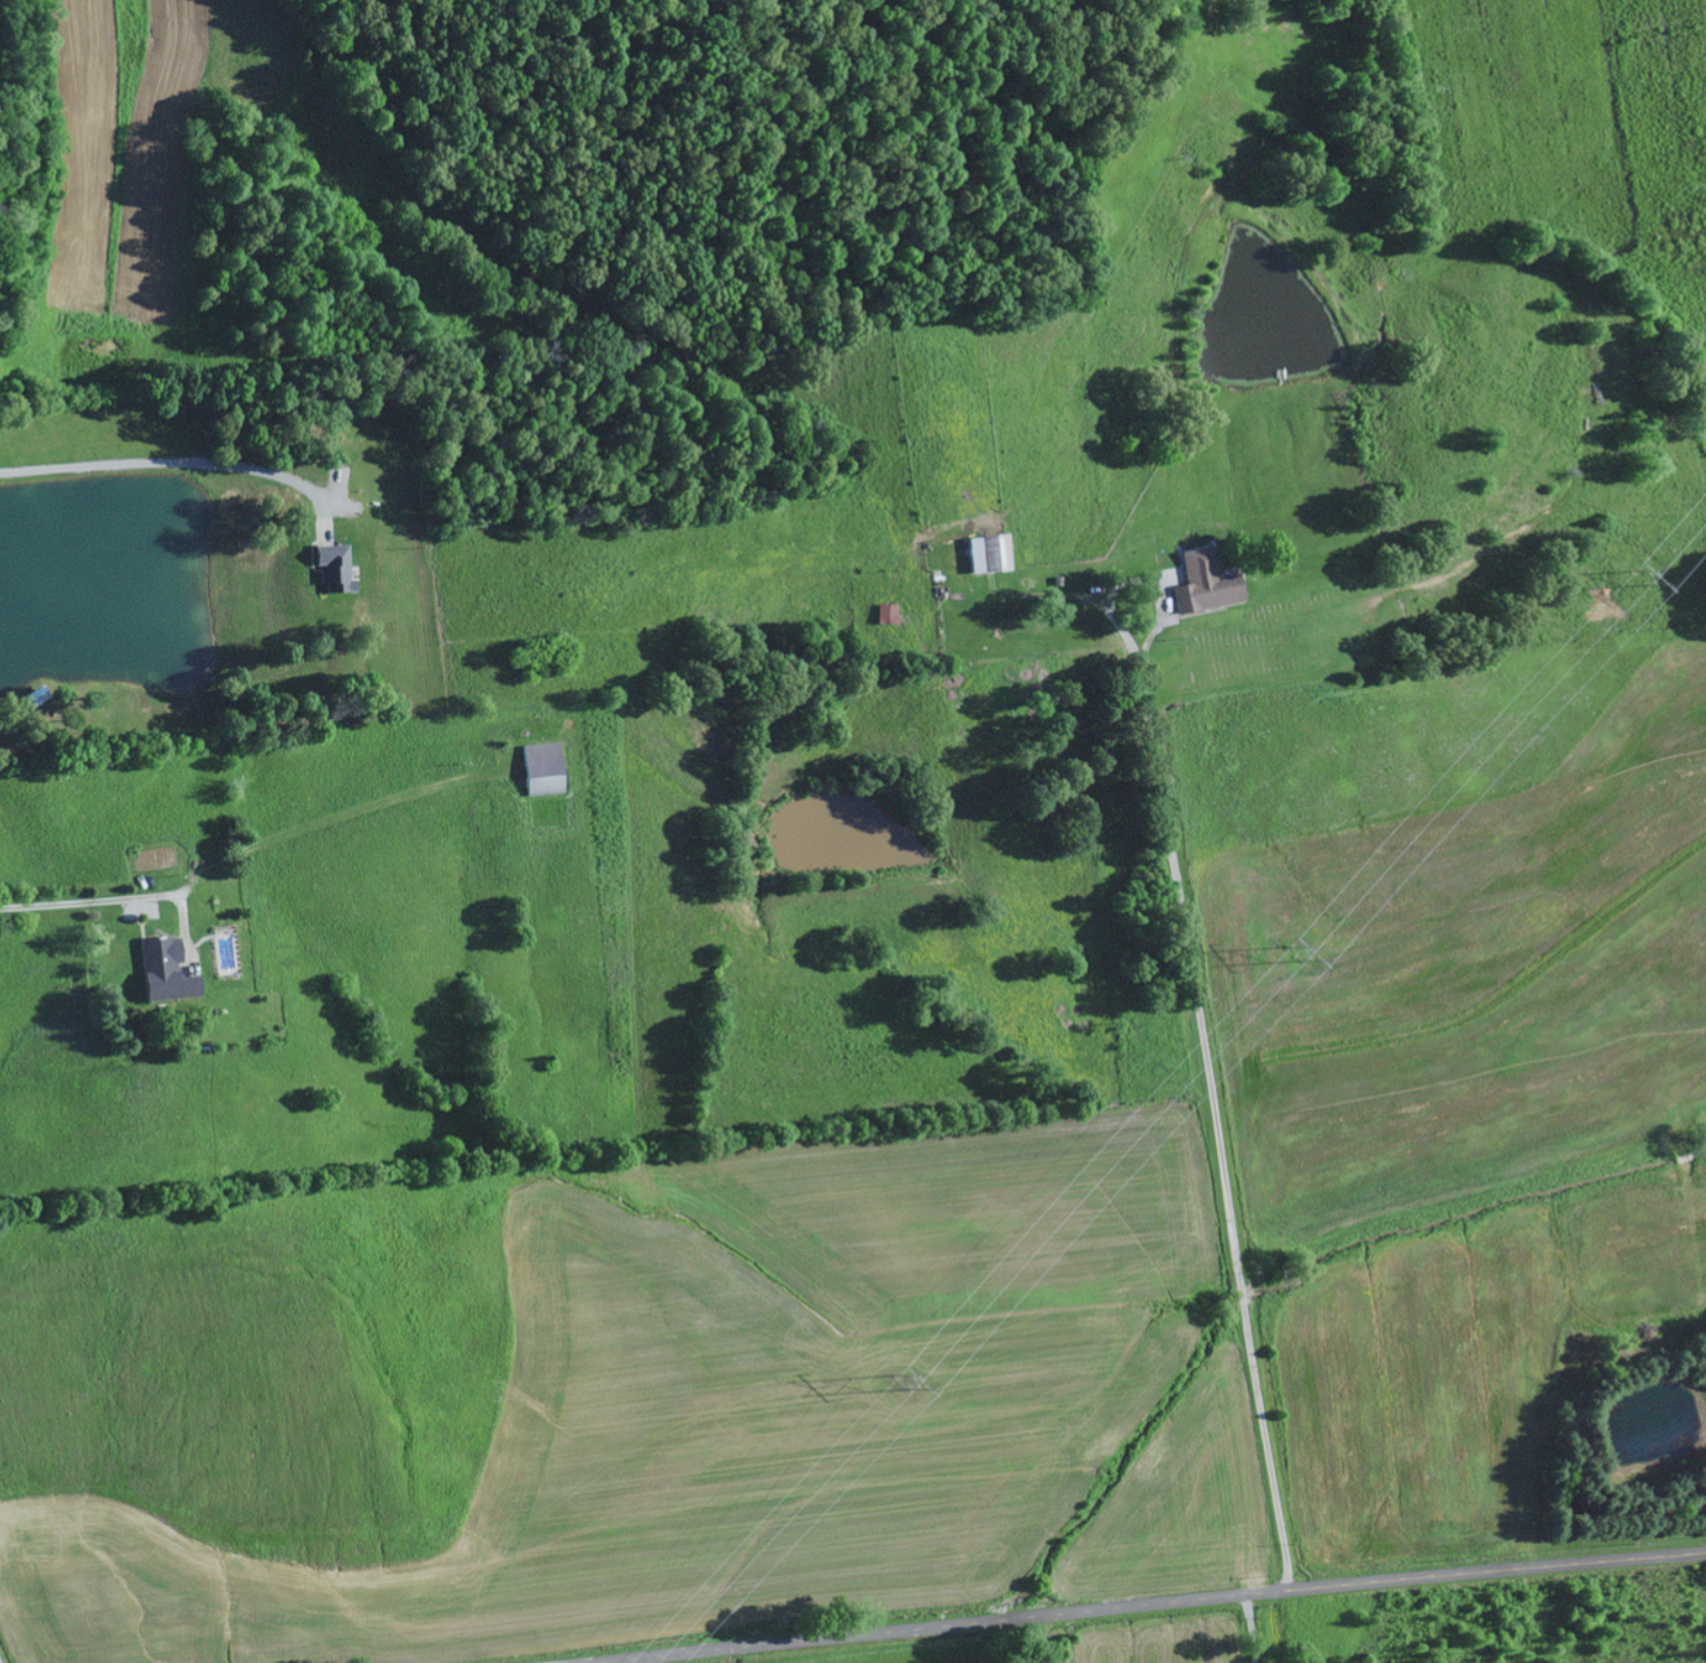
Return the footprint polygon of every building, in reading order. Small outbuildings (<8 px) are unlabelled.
[(325,595),(355,594),(355,581),(349,581),(348,547),(313,548),(313,567),(318,567),(319,585),(325,585),(325,595)] [(1177,616),(1243,603),(1238,574),(1218,578),(1212,547),(1180,553),(1186,586),(1172,588),(1177,616)] [(877,606),(877,625),(897,625),(897,605),(877,606)] [(527,797),(563,793),(557,743),(521,748),(527,797)] [(197,978),(177,979),(176,966),(180,965),(178,938),(139,941),(144,1003),(199,999),(197,978)]
